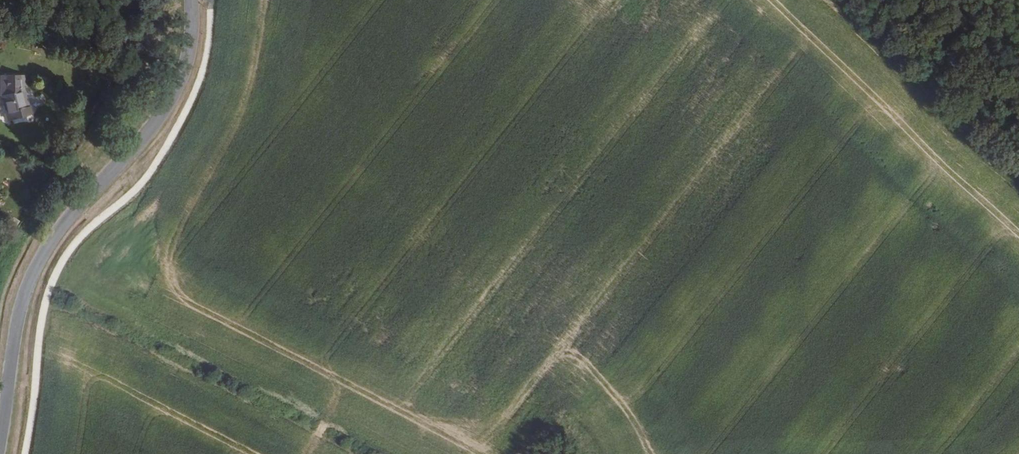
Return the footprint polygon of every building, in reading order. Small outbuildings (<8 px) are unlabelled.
[(28,107),(24,108),(21,99),(25,98),(22,89),(22,76),(0,76),(0,103),(5,122),(30,116),(28,107)]
